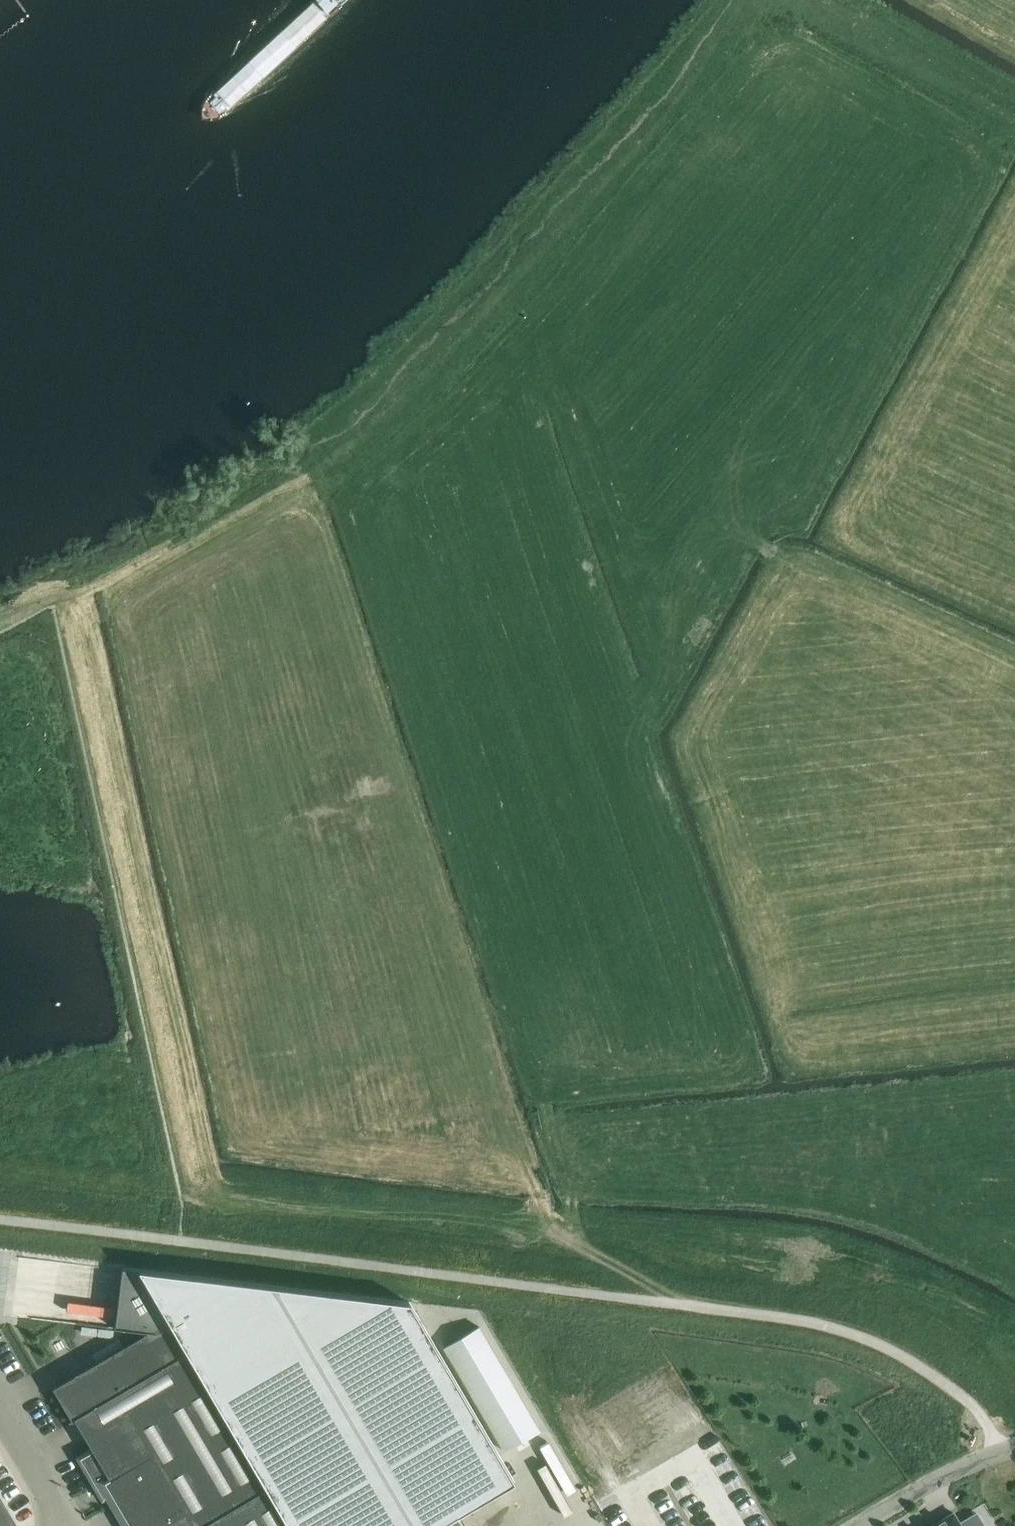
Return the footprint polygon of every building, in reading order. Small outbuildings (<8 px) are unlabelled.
[(53,1387),(73,1420),(75,1418),(93,1449),(79,1457),(96,1485),(102,1481),(108,1492),(106,1493),(125,1525),(438,1525),(456,1516),(457,1515),(456,1515),(514,1481),(504,1463),(410,1303),(240,1282),(121,1267),(114,1327),(146,1331),(147,1332),(53,1387)] [(504,1451),(508,1449),(539,1430),(478,1326),(447,1344),(443,1346),(504,1451)] [(19,1525),(0,1493),(0,1525),(18,1525),(19,1525)] [(977,1514),(960,1524),(954,1514),(934,1525),(984,1525),(977,1514)] [(456,1516),(438,1525),(461,1525),(456,1516)]
